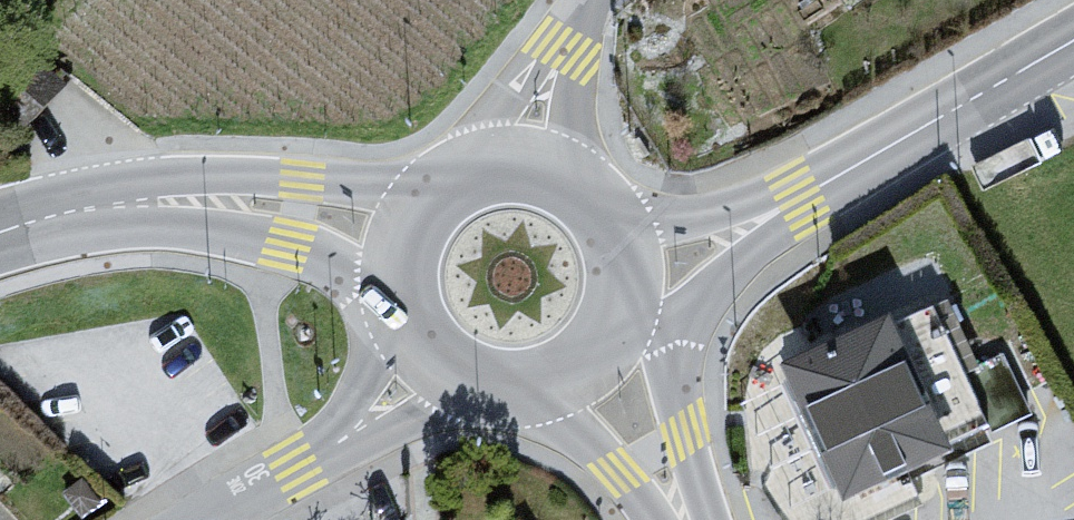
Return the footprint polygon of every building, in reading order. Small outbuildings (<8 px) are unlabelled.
[(774,393),(828,519),(862,519),(992,466),(934,327),(774,393)] [(12,505),(0,493),(0,518),(12,505)]
